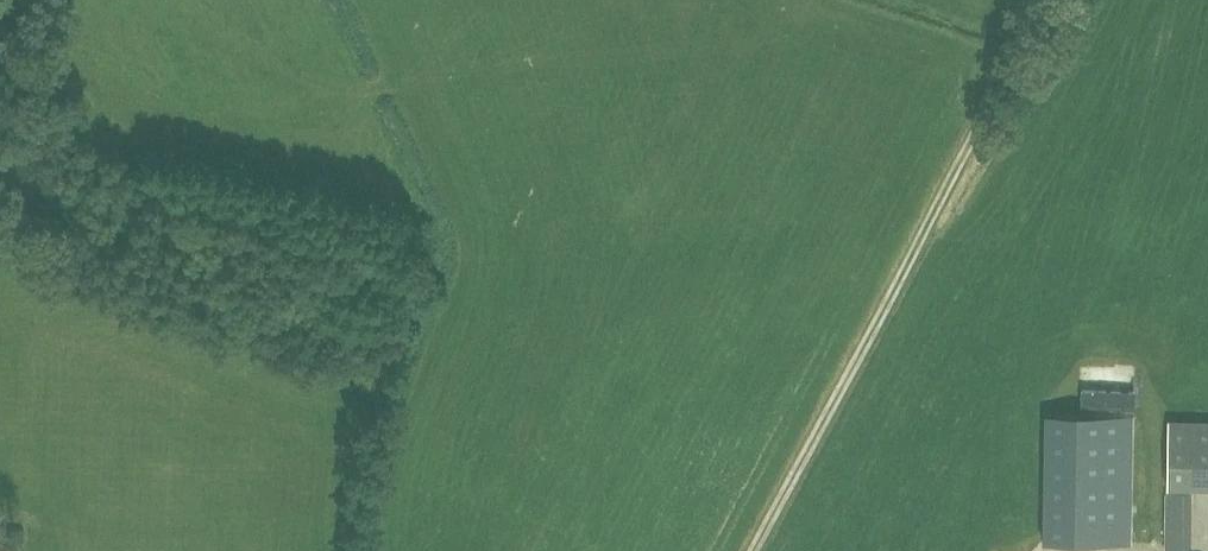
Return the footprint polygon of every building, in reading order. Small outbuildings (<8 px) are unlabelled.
[(1133,543),(1136,416),(1048,415),(1046,541),(1133,543)] [(1169,421),(1167,488),(1207,489),(1207,422),(1169,421)] [(1193,549),(1195,491),(1167,491),(1166,549),(1193,549)]
